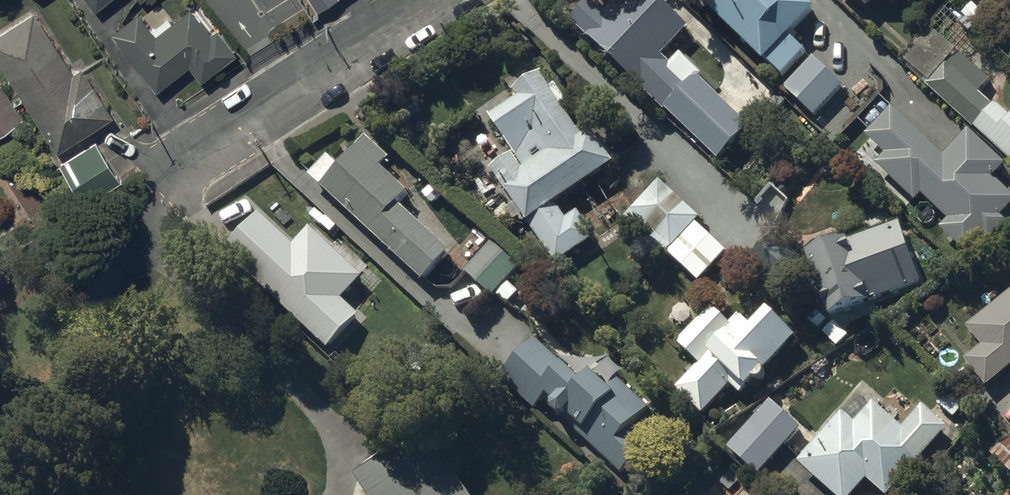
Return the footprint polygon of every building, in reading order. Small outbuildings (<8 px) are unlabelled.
[(315,11),(331,0),(308,0),(315,11)] [(656,0),(630,0),(612,19),(592,0),(568,26),(718,164),(751,129),(699,80),(702,77),(680,57),(671,67),(662,59),(689,30),(656,0)] [(802,0),(699,0),(782,78),(807,52),(792,39),(816,13),(802,0)] [(866,9),(874,0),(857,0),(866,9)] [(209,37),(188,10),(152,38),(135,15),(112,33),(155,88),(188,63),(199,77),(231,52),(215,32),(209,37)] [(29,14),(0,33),(0,63),(55,150),(109,115),(81,72),(78,68),(68,75),(29,14)] [(960,50),(927,88),(1009,160),(1009,118),(982,94),(994,80),(960,50)] [(843,87),(814,60),(786,89),(815,117),(843,87)] [(582,141),(539,78),(517,93),(521,99),(491,119),(517,156),(493,173),(528,224),(555,206),(613,167),(591,134),(582,141)] [(0,86),(0,131),(20,119),(0,86)] [(892,114),(871,136),(890,154),(880,165),(916,200),(922,193),(953,222),(944,231),(967,253),(984,235),(990,240),(1005,224),(1000,218),(1009,208),(1009,198),(991,180),(1003,167),(969,136),(944,162),(892,114)] [(116,178),(93,141),(59,164),(82,199),(116,178)] [(387,163),(365,144),(323,190),(423,281),(448,255),(395,207),(406,194),(380,170),(387,163)] [(667,255),(695,226),(699,221),(659,184),(621,224),(662,262),(667,255)] [(555,206),(528,224),(556,265),(595,239),(578,214),(566,222),(555,206)] [(292,250),(260,221),(227,256),(328,348),(356,317),(340,302),(362,278),(310,230),(292,250)] [(726,255),(695,226),(667,255),(698,284),(726,255)] [(922,286),(900,227),(810,260),(832,319),(922,286)] [(803,260),(777,237),(749,267),(774,291),(803,260)] [(519,269),(491,245),(466,275),(494,298),(519,269)] [(970,328),(987,350),(970,363),(988,386),(1009,369),(1009,298),(970,328)] [(730,327),(712,309),(678,345),(701,367),(678,391),(702,415),(730,385),(742,396),(754,384),(757,385),(760,385),(763,384),(765,382),(766,379),(765,376),(764,374),(796,340),(768,313),(751,331),(738,318),(730,327)] [(581,387),(534,343),(502,376),(536,408),(547,398),(552,403),(548,407),(621,476),(650,446),(632,430),(650,411),(618,381),(609,391),(593,375),(581,387)] [(799,429),(770,403),(729,449),(758,474),(799,429)] [(844,419),(803,465),(836,494),(851,494),(866,478),(885,494),(888,494),(945,431),(924,412),(904,435),(874,408),(855,430),(844,419)] [(353,480),(364,494),(464,494),(421,433),(381,461),(353,480)]
